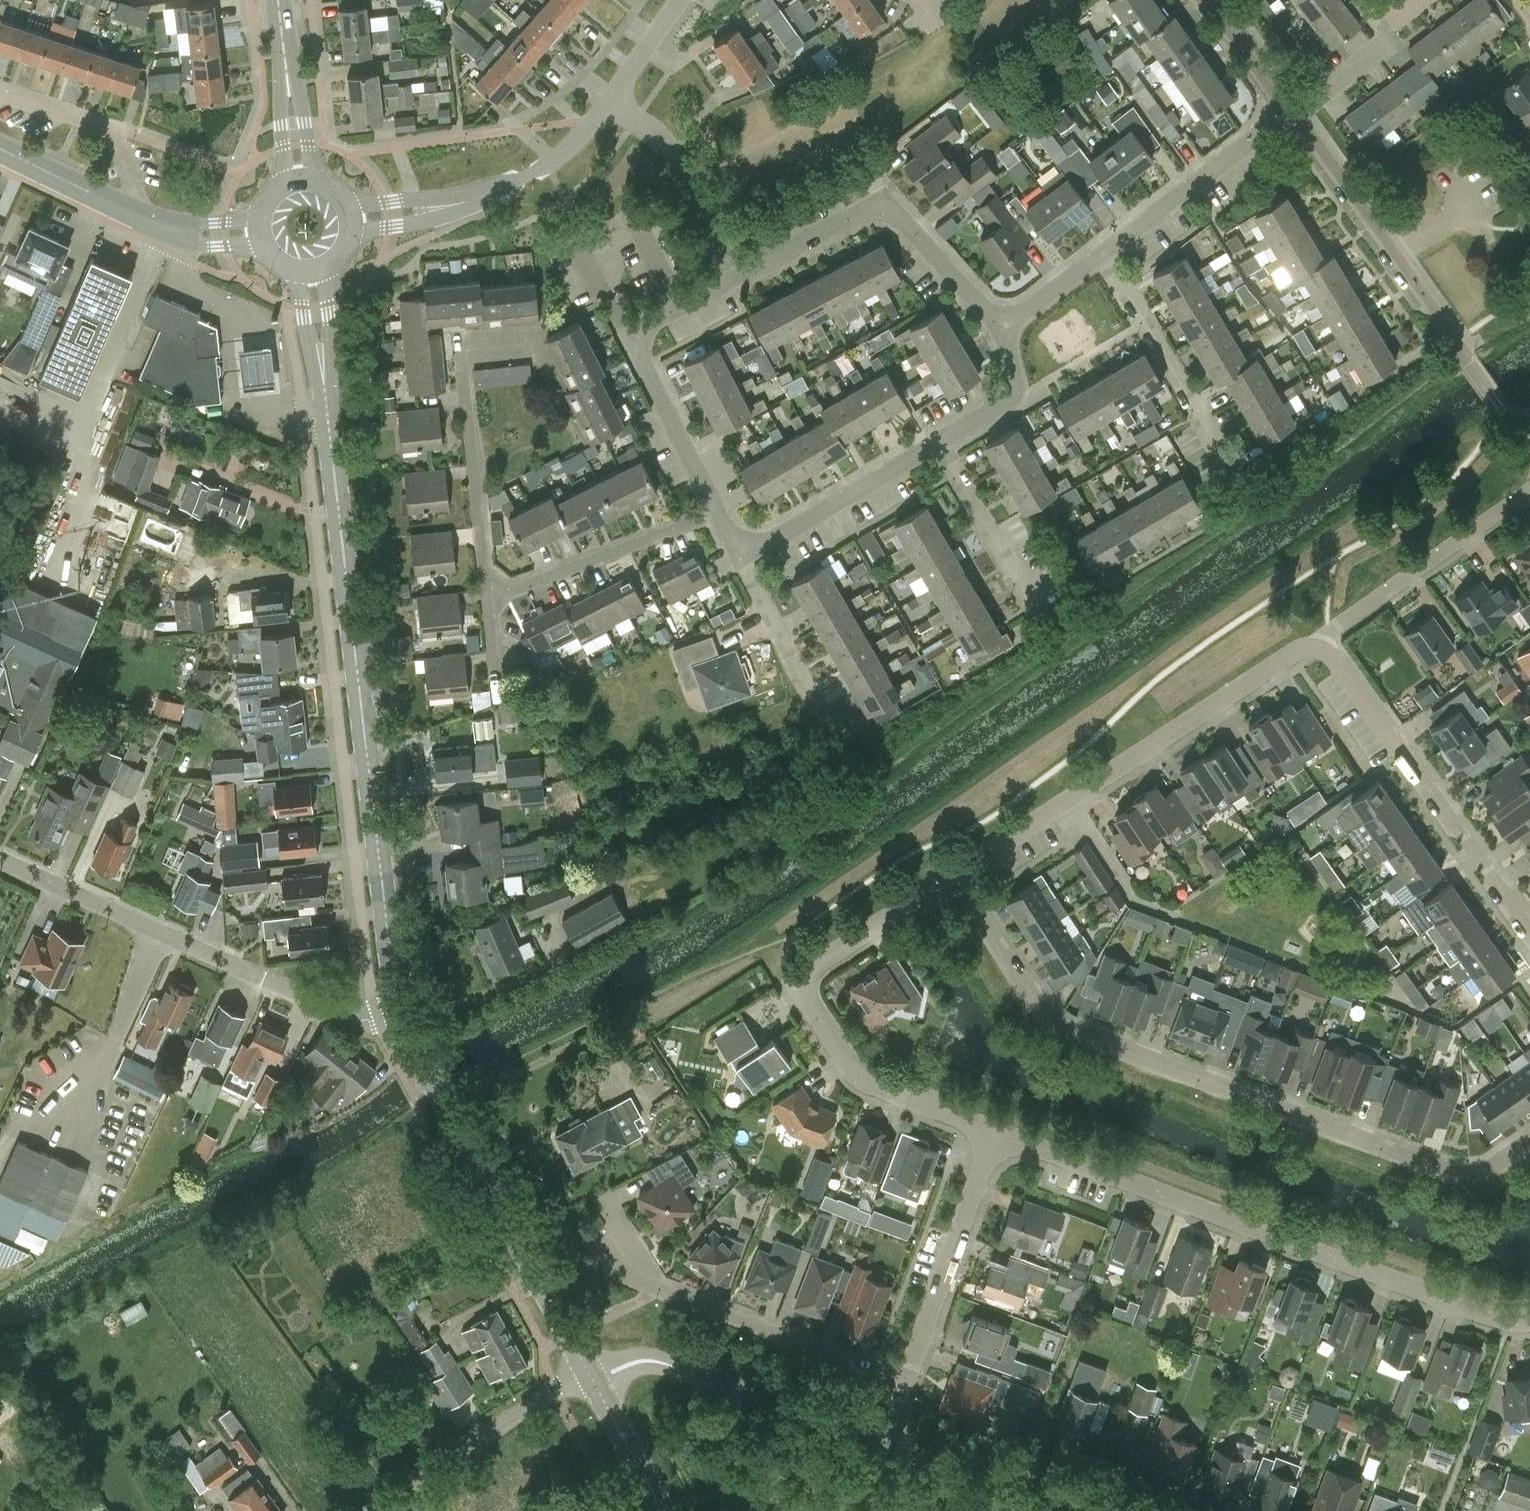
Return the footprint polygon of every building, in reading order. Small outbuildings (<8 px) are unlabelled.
[(399,10),(423,8),(422,0),(398,0),(399,10)] [(561,28),(577,10),(565,0),(542,0),(546,4),(540,10),(561,28)] [(577,10),(586,0),(565,0),(577,10)] [(796,22),(803,17),(801,14),(808,9),(801,0),(796,0),(786,8),(796,22)] [(884,17),(872,0),(865,0),(847,13),(837,20),(851,40),(861,33),(884,17)] [(847,13),(865,0),(837,0),(847,13)] [(1123,20),(1151,0),(1110,0),(1123,20)] [(1138,40),(1145,36),(1145,35),(1167,19),(1154,0),(1151,0),(1123,20),(1138,40)] [(1313,24),(1341,2),(1340,0),(1295,0),(1294,0),(1313,24)] [(1503,23),(1503,22),(1486,0),(1474,0),(1457,12),(1480,41),(1503,23)] [(1503,22),(1510,16),(1498,0),(1486,0),(1503,22)] [(115,18),(128,22),(131,14),(134,16),(137,7),(120,2),(115,18)] [(1341,2),(1313,24),(1332,48),(1360,26),(1341,2)] [(217,27),(214,3),(175,7),(178,32),(189,31),(217,27)] [(343,32),(369,29),(366,6),(341,9),(343,32)] [(149,11),(137,7),(134,16),(131,14),(128,22),(144,27),(149,11)] [(545,46),(561,28),(540,10),(535,16),(524,7),(514,19),(524,28),(545,46)] [(803,17),(796,22),(803,33),(817,23),(808,9),(801,14),(803,17)] [(781,10),(768,19),(778,33),(784,28),(782,25),(789,20),(781,10)] [(1480,41),(1457,12),(1433,31),(1456,59),(1480,41)] [(388,27),(400,26),(398,13),(387,14),(388,27)] [(1146,37),(1159,55),(1189,35),(1174,14),(1167,19),(1145,35),(1145,36),(1138,40),(1139,42),(1146,37)] [(149,19),(151,33),(160,32),(160,36),(168,35),(168,33),(167,17),(149,19)] [(798,34),(790,22),(789,20),(782,25),(784,28),(778,33),(785,43),(798,34)] [(17,55),(25,29),(2,22),(0,28),(0,50),(17,55)] [(39,63),(62,70),(71,44),(72,45),(77,29),(54,22),(49,37),(48,37),(39,63)] [(369,29),(343,32),(346,56),(371,53),(370,41),(401,38),(400,26),(388,27),(369,29)] [(217,27),(189,31),(192,54),(220,51),(217,27)] [(1078,33),(1085,46),(1095,40),(1088,27),(1078,33)] [(545,46),(524,28),(509,46),(529,64),(545,46)] [(715,44),(730,65),(767,38),(760,29),(745,39),(738,28),(715,44)] [(17,55),(39,63),(48,37),(25,29),(17,55)] [(471,45),(477,39),(466,30),(455,42),(468,54),(474,48),(471,45)] [(1456,59),(1433,31),(1409,49),(1419,62),(1432,77),(1456,59)] [(160,32),(151,33),(153,50),(170,48),(168,33),(168,35),(160,36),(160,32)] [(813,55),(827,47),(817,33),(803,43),(813,56),(813,55)] [(1159,55),(1174,76),(1203,55),(1189,35),(1159,55)] [(767,38),(730,65),(744,85),(766,69),(767,71),(779,63),(770,50),(773,47),(767,38)] [(488,50),(477,39),(471,45),(474,48),(468,54),(479,64),(484,57),(489,51),(488,50)] [(1102,53),(1095,40),(1085,46),(1092,59),(1102,53)] [(71,44),(62,70),(85,78),(94,52),(72,45),(71,44)] [(489,48),(488,50),(489,51),(484,57),(493,64),(514,82),(520,75),(524,79),(534,68),(529,64),(509,46),(499,57),(489,48)] [(180,80),(195,78),(223,75),(220,51),(192,54),(182,55),(184,71),(179,71),(180,80)] [(85,78),(108,85),(117,59),(94,52),(85,78)] [(389,57),(391,77),(420,74),(418,54),(389,57)] [(1174,76),(1188,96),(1218,75),(1203,55),(1174,76)] [(1061,80),(1078,67),(1069,56),(1052,69),(1061,80)] [(132,93),(140,67),(117,59),(108,85),(132,93)] [(1118,68),(1126,79),(1136,72),(1128,61),(1118,68)] [(1395,80),(1417,109),(1441,91),(1432,77),(1419,62),(1395,80)] [(514,82),(493,64),(477,83),(497,101),(514,82)] [(1529,108),(1529,70),(1501,91),(1519,116),(1529,108)] [(166,81),(167,90),(181,88),(180,80),(179,71),(162,73),(163,82),(166,81)] [(1145,85),(1136,72),(1126,79),(1141,100),(1151,93),(1145,85)] [(162,73),(148,75),(150,92),(167,90),(166,81),(163,82),(162,73)] [(351,100),(388,96),(398,95),(413,93),(412,82),(399,84),(398,81),(381,83),(379,73),(348,77),(351,100)] [(223,75),(195,78),(198,103),(226,100),(223,75)] [(1218,75),(1188,96),(1203,117),(1232,96),(1218,75)] [(1417,109),(1395,80),(1371,98),(1393,127),(1417,109)] [(952,112),(976,97),(968,86),(945,101),(952,112)] [(413,93),(398,95),(399,103),(414,102),(413,93)] [(1151,93),(1141,100),(1156,120),(1166,113),(1157,102),(1151,93)] [(388,96),(351,100),(353,124),(386,120),(384,106),(389,105),(388,96)] [(1496,109),(1487,97),(1478,104),(1489,119),(1498,112),(1496,109)] [(1393,127),(1371,98),(1347,116),(1368,145),(1393,127)] [(1112,145),(1133,174),(1154,157),(1140,138),(1152,129),(1134,106),(1114,122),(1124,136),(1112,145)] [(1529,130),(1529,108),(1519,116),(1529,130)] [(1166,113),(1156,120),(1171,142),(1180,135),(1174,126),(1166,113)] [(396,131),(416,129),(415,116),(395,118),(396,131)] [(961,134),(947,116),(909,145),(917,155),(906,163),(923,184),(924,182),(952,161),(943,149),(961,134)] [(1030,164),(1041,155),(1025,134),(1013,143),(1030,164)] [(1073,136),(1061,144),(1087,179),(1099,170),(1113,189),(1133,174),(1112,145),(1092,161),(1073,136)] [(1022,178),(1033,168),(1010,143),(999,153),(1022,178)] [(1048,194),(1069,222),(1091,206),(1076,187),(1087,179),(1061,144),(1050,153),(1062,169),(1041,185),(1048,194)] [(954,160),(952,161),(924,182),(940,202),(964,183),(972,194),(996,175),(982,157),(963,172),(954,160)] [(1014,234),(1023,227),(1005,204),(997,193),(978,207),(995,229),(982,239),(1006,271),(1029,253),(1014,234)] [(1049,238),(1069,222),(1048,194),(1028,209),(1017,195),(1005,204),(1023,227),(1034,219),(1049,238)] [(1269,237),(1300,218),(1288,197),(1261,212),(1261,211),(1240,223),(1245,231),(1260,223),(1268,235),(1269,237)] [(1273,244),(1280,256),(1281,258),(1313,239),(1300,218),(1269,237),(1268,235),(1253,244),(1258,253),(1273,244)] [(22,339),(39,347),(62,295),(47,289),(54,274),(55,275),(67,249),(65,244),(30,228),(18,255),(7,250),(0,266),(0,267),(44,288),(22,339)] [(1287,282),(1292,290),(1306,282),(1302,274),(1325,260),(1313,239),(1281,258),(1280,256),(1265,265),(1270,274),(1285,265),(1293,279),(1287,282)] [(883,285),(898,277),(881,245),(859,256),(876,289),(875,289),(883,306),(892,301),(883,285)] [(1306,282),(1314,294),(1315,296),(1347,277),(1334,255),(1325,260),(1302,274),(1306,282)] [(876,289),(859,256),(838,268),(854,300),(853,301),(862,317),(870,312),(861,296),(875,289),(876,289)] [(1154,275),(1167,297),(1198,278),(1199,281),(1214,272),(1209,263),(1194,272),(1185,257),(1154,275)] [(134,277),(92,258),(38,380),(79,399),(134,277)] [(854,300),(838,268),(816,279),(833,311),(831,312),(840,328),(848,324),(840,308),(853,301),(854,300)] [(1328,317),(1360,298),(1347,277),(1315,296),(1314,294),(1299,303),(1304,311),(1319,303),(1326,315),(1328,317)] [(1167,297),(1179,318),(1211,300),(1212,302),(1227,293),(1221,284),(1207,293),(1199,281),(1198,278),(1167,297)] [(833,311),(816,279),(794,290),(811,323),(809,324),(818,340),(826,335),(818,319),(831,312),(833,311)] [(521,320),(521,326),(540,324),(536,282),(482,288),(481,282),(424,287),(425,297),(400,300),(410,395),(446,391),(440,334),(429,335),(428,323),(465,319),(466,325),(521,320)] [(811,323),(794,290),(772,302),(789,334),(787,335),(796,351),(805,347),(796,330),(809,324),(811,323)] [(145,322),(161,329),(140,375),(191,397),(192,405),(221,402),(216,356),(220,355),(217,328),(198,320),(201,314),(156,295),(145,322)] [(1332,324),(1339,337),(1340,338),(1372,319),(1360,298),(1328,317),(1326,315),(1312,323),(1317,333),(1332,324)] [(1179,318),(1192,339),(1223,321),(1224,322),(1239,313),(1234,306),(1219,314),(1212,302),(1211,300),(1179,318)] [(789,334),(772,302),(750,313),(764,341),(763,341),(774,362),(783,358),(774,342),(787,335),(789,334)] [(915,337),(922,349),(952,333),(941,313),(915,327),(914,326),(894,338),(898,346),(915,337)] [(1344,345),(1352,358),(1353,359),(1385,341),(1372,319),(1340,338),(1339,337),(1324,345),(1329,354),(1344,345)] [(1192,339),(1205,360),(1236,342),(1236,343),(1251,335),(1246,327),(1232,335),(1224,322),(1223,321),(1192,339)] [(586,443),(623,424),(599,377),(604,374),(578,323),(546,339),(561,368),(555,371),(583,425),(578,427),(586,443)] [(934,369),(935,371),(965,355),(952,333),(922,349),(905,359),(910,367),(927,357),(934,369)] [(1353,359),(1352,358),(1337,367),(1342,376),(1357,367),(1365,379),(1397,361),(1385,341),(1353,359)] [(1218,382),(1226,377),(1249,364),(1244,357),(1236,343),(1236,342),(1205,360),(1218,382)] [(729,370),(730,372),(746,364),(742,355),(726,363),(718,347),(686,363),(697,386),(729,370)] [(1249,364),(1226,377),(1239,399),(1270,381),(1270,382),(1286,373),(1281,364),(1265,373),(1258,360),(1264,356),(1259,348),(1244,357),(1249,364)] [(269,351),(238,355),(243,396),(274,393),(269,351)] [(1146,390),(1161,381),(1145,354),(1123,367),(1139,394),(1137,395),(1146,411),(1155,406),(1146,390)] [(924,386),(939,378),(948,393),(977,377),(965,355),(935,371),(934,369),(919,378),(924,386)] [(865,384),(884,415),(905,402),(889,375),(878,356),(869,361),(878,376),(865,384)] [(532,382),(531,365),(474,371),(475,388),(532,382)] [(1139,394),(1123,367),(1102,379),(1118,407),(1116,408),(1125,423),(1133,418),(1124,403),(1137,395),(1139,394)] [(789,369),(778,374),(783,383),(794,377),(789,369)] [(845,396),(863,427),(884,415),(865,384),(856,369),(848,374),(857,389),(845,396)] [(697,386),(708,408),(740,392),(741,394),(758,386),(754,377),(737,386),(730,372),(729,370),(697,386)] [(787,382),(793,394),(812,386),(806,373),(787,382)] [(1118,407),(1102,379),(1080,391),(1096,419),(1095,420),(1104,436),(1112,431),(1103,415),(1116,408),(1118,407)] [(1302,380),(1293,385),(1298,393),(1307,388),(1302,380)] [(828,417),(842,440),(863,427),(845,396),(844,396),(835,381),(828,386),(837,401),(823,409),(819,402),(811,407),(820,422),(828,417)] [(1239,399),(1251,420),(1282,402),(1283,403),(1298,394),(1298,393),(1293,385),(1278,394),(1270,382),(1270,381),(1239,399)] [(1072,430),(1074,433),(1083,448),(1091,443),(1082,428),(1095,420),(1096,419),(1080,391),(1058,404),(1073,429),(1072,430)] [(740,392),(708,408),(719,430),(747,416),(748,417),(769,407),(764,398),(747,407),(741,394),(740,392)] [(1282,402),(1251,420),(1263,441),(1289,426),(1290,427),(1311,414),(1306,407),(1290,416),(1283,403),(1282,402)] [(402,451),(444,446),(440,408),(398,412),(402,451)] [(786,442),(805,474),(826,462),(807,430),(798,415),(790,420),(799,435),(786,442)] [(828,417),(820,422),(807,430),(826,462),(848,449),(842,440),(828,417)] [(764,455),(783,487),(805,474),(786,442),(777,428),(769,433),(777,447),(765,455),(764,455)] [(987,446),(1000,468),(1030,450),(1031,451),(1046,442),(1041,434),(1026,443),(1018,429),(987,446)] [(1139,444),(1147,439),(1142,430),(1133,434),(1139,444)] [(762,500),(783,487),(764,455),(765,455),(756,440),(748,445),(757,460),(743,468),(762,500)] [(582,450),(587,459),(600,452),(595,442),(582,449),(582,450)] [(633,464),(620,471),(636,503),(658,492),(635,447),(626,452),(633,464)] [(148,493),(161,457),(140,448),(126,485),(148,493)] [(589,462),(587,459),(582,450),(561,461),(563,465),(567,473),(589,462)] [(1000,468),(1012,489),(1043,471),(1043,473),(1059,464),(1054,455),(1038,464),(1031,451),(1030,450),(1000,468)] [(1161,489),(1179,520),(1201,508),(1187,483),(1188,483),(1175,460),(1166,465),(1175,481),(1161,489)] [(538,467),(542,477),(555,470),(550,461),(538,467)] [(530,483),(542,477),(538,467),(525,474),(530,483)] [(409,513),(450,508),(446,468),(404,473),(409,513)] [(636,503),(620,471),(598,482),(614,514),(636,503)] [(1043,471),(1012,489),(1025,510),(1051,495),(1052,496),(1071,485),(1067,477),(1051,486),(1043,473),(1043,471)] [(1140,501),(1157,532),(1179,520),(1161,489),(1152,473),(1144,478),(1153,493),(1141,500),(1140,501)] [(240,523),(249,498),(201,479),(189,509),(207,516),(209,512),(240,523)] [(614,514),(598,482),(577,492),(593,525),(614,514)] [(1118,513),(1136,545),(1157,532),(1140,501),(1141,500),(1132,485),(1123,490),(1132,506),(1120,513),(1118,513)] [(552,496),(567,529),(571,536),(593,525),(577,492),(566,498),(560,486),(549,491),(552,496)] [(530,507),(546,540),(567,529),(552,496),(530,507)] [(1097,526),(1115,557),(1136,545),(1118,513),(1120,513),(1110,497),(1102,502),(1111,518),(1097,526)] [(524,550),(546,540),(530,507),(517,514),(510,501),(502,505),(524,550)] [(909,545),(940,527),(928,505),(902,520),(901,519),(881,530),(885,538),(900,529),(908,543),(909,545)] [(1081,514),(1090,530),(1075,538),(1093,569),(1115,557),(1097,526),(1088,510),(1081,514)] [(147,522),(143,538),(172,545),(176,530),(147,522)] [(953,548),(940,527),(909,545),(908,543),(893,551),(897,560),(913,551),(921,564),(922,566),(953,548)] [(870,557),(873,555),(878,540),(872,529),(859,537),(870,557)] [(415,574),(456,570),(452,531),(411,535),(415,574)] [(1526,543),(1525,550),(1516,556),(1529,577),(1529,540),(1526,543)] [(925,573),(933,585),(934,588),(965,570),(953,548),(922,566),(921,564),(905,573),(910,581),(925,573)] [(679,560),(695,591),(710,584),(694,552),(679,560)] [(695,591),(679,560),(654,572),(670,604),(695,591)] [(794,581),(807,603),(839,585),(841,587),(854,579),(849,571),(836,578),(827,563),(794,581)] [(946,609),(977,591),(965,570),(934,588),(933,585),(917,594),(922,603),(938,594),(945,606),(946,609)] [(631,617),(646,609),(630,577),(615,585),(631,617)] [(1503,614),(1503,613),(1517,603),(1502,583),(1488,592),(1481,581),(1455,599),(1478,632),(1503,614)] [(631,617),(615,585),(590,598),(606,630),(631,617)] [(848,600),(841,587),(839,585),(807,603),(819,624),(852,606),(853,608),(866,600),(861,592),(848,600)] [(253,588),(253,589),(229,591),(227,595),(231,622),(255,619),(255,621),(289,617),(285,591),(268,594),(267,586),(253,588)] [(30,760),(50,716),(53,717),(88,640),(55,625),(61,611),(67,595),(56,591),(51,606),(8,587),(7,588),(5,587),(0,597),(0,599),(2,600),(0,604),(0,703),(15,710),(0,743),(0,747),(30,760)] [(950,615),(957,628),(959,630),(990,613),(977,591),(946,609),(945,606),(929,615),(934,624),(950,615)] [(421,635),(462,631),(458,593),(417,597),(421,635)] [(192,626),(216,623),(213,594),(188,597),(192,626)] [(177,629),(191,627),(187,598),(175,599),(177,629)] [(606,630),(590,598),(565,611),(578,638),(581,643),(606,630)] [(578,638),(565,611),(562,605),(538,617),(555,649),(578,638)] [(860,621),(853,608),(852,606),(819,624),(832,646),(864,627),(865,629),(878,622),(873,613),(860,621)] [(999,636),(1002,635),(990,613),(959,630),(957,628),(942,636),(947,645),(962,636),(977,663),(991,655),(992,657),(1015,643),(1005,648),(999,636)] [(1405,634),(1427,665),(1453,647),(1431,616),(1405,634)] [(555,649),(538,617),(523,625),(540,657),(555,649)] [(917,624),(921,632),(933,626),(929,618),(917,624)] [(242,652),(263,650),(266,668),(297,664),(293,634),(262,638),(260,624),(239,627),(242,652)] [(872,642),(865,629),(864,627),(832,646),(844,667),(876,649),(877,651),(890,643),(885,635),(872,642)] [(681,672),(694,668),(708,708),(750,693),(735,652),(718,658),(711,639),(674,652),(681,672)] [(1468,640),(1454,650),(1469,671),(1483,661),(1468,640)] [(885,664),(877,651),(876,649),(844,667),(856,689),(888,670),(889,672),(903,665),(898,656),(885,664)] [(1529,674),(1529,649),(1518,657),(1529,674)] [(427,698),(468,693),(464,655),(423,659),(427,698)] [(275,728),(306,724),(303,700),(273,704),(272,693),(281,692),(279,672),(238,670),(241,697),(254,696),(256,711),(242,713),(244,727),(275,724),(275,728)] [(897,685),(889,672),(888,670),(856,689),(869,710),(894,696),(895,697),(915,686),(910,678),(897,685)] [(1513,679),(1504,685),(1495,691),(1504,703),(1521,691),(1513,679)] [(1426,703),(1443,694),(1436,682),(1420,691),(1426,703)] [(473,691),(475,709),(492,703),(490,689),(473,691)] [(1431,729),(1444,747),(1477,723),(1469,712),(1471,700),(1463,689),(1446,701),(1454,712),(1431,729)] [(1272,716),(1290,747),(1294,752),(1310,741),(1316,751),(1331,742),(1317,721),(1307,727),(1291,703),(1272,716)] [(1290,747),(1272,716),(1269,712),(1249,726),(1266,752),(1256,758),(1269,779),(1284,770),(1294,772),(1303,766),(1294,752),(1290,747)] [(478,736),(497,735),(496,716),(477,717),(478,736)] [(1490,763),(1511,748),(1496,726),(1485,734),(1477,723),(1444,747),(1457,765),(1480,749),(1490,763)] [(278,751),(308,747),(306,724),(275,728),(276,734),(256,736),(258,759),(279,757),(278,751)] [(438,780),(473,776),(472,769),(496,766),(494,742),(469,744),(469,746),(435,750),(435,751),(431,753),(432,761),(436,763),(438,780)] [(1225,744),(1204,758),(1224,792),(1225,791),(1232,802),(1245,793),(1249,800),(1259,793),(1255,786),(1263,781),(1249,759),(1239,766),(1225,744)] [(16,759),(0,752),(0,774),(7,777),(16,759)] [(1497,816),(1529,795),(1529,794),(1529,789),(1523,779),(1529,774),(1529,768),(1521,755),(1501,770),(1508,780),(1484,797),(1497,816)] [(213,782),(245,780),(244,756),(212,759),(213,782)] [(508,786),(542,782),(540,756),(505,760),(508,786)] [(1232,802),(1225,791),(1224,792),(1204,758),(1203,756),(1180,770),(1198,797),(1188,804),(1199,821),(1218,808),(1222,809),(1232,803),(1232,802)] [(112,786),(111,787),(134,797),(146,770),(122,759),(111,785),(112,786)] [(1362,761),(1349,770),(1356,780),(1369,771),(1362,761)] [(59,845),(68,824),(90,834),(111,787),(112,786),(111,785),(80,772),(68,800),(48,791),(41,806),(44,807),(32,833),(59,845)] [(296,813),(312,811),(309,785),(276,789),(275,780),(257,782),(259,803),(276,802),(278,815),(280,815),(281,821),(296,819),(296,813)] [(215,782),(218,825),(236,824),(233,781),(215,782)] [(1347,830),(1392,799),(1379,781),(1350,801),(1353,805),(1345,811),(1338,801),(1316,817),(1323,827),(1337,817),(1347,830)] [(1137,804),(1156,832),(1166,826),(1170,833),(1192,818),(1172,788),(1162,795),(1157,786),(1145,794),(1145,793),(1137,798),(1137,799),(1135,800),(1137,804)] [(1497,816),(1494,818),(1508,838),(1529,823),(1529,796),(1529,795),(1497,816)] [(1360,848),(1367,842),(1404,816),(1392,799),(1347,830),(1360,848)] [(472,835),(473,849),(500,846),(500,844),(497,820),(479,822),(476,801),(441,804),(444,838),(472,835)] [(1156,832),(1137,804),(1135,805),(1135,804),(1127,810),(1115,817),(1132,844),(1122,850),(1131,863),(1153,849),(1148,842),(1159,835),(1156,832)] [(190,823),(209,832),(216,816),(197,807),(190,823)] [(1388,854),(1416,834),(1404,816),(1367,842),(1379,860),(1388,854)] [(105,870),(106,867),(117,873),(124,858),(127,860),(134,843),(131,842),(139,824),(124,817),(115,835),(107,831),(93,862),(97,863),(96,866),(105,870)] [(315,836),(314,825),(262,830),(264,846),(281,844),(282,855),(317,851),(317,848),(320,848),(319,835),(315,836)] [(1388,854),(1400,872),(1429,852),(1416,834),(1388,854)] [(500,844),(500,846),(473,849),(474,863),(447,865),(450,899),(486,896),(484,874),(502,872),(502,870),(518,869),(545,859),(543,835),(520,843),(500,844)] [(238,843),(222,844),(221,844),(224,868),(259,865),(257,841),(238,843)] [(1102,865),(1087,843),(1074,851),(1088,873),(1102,865)] [(1214,876),(1227,868),(1213,846),(1200,854),(1214,876)] [(213,861),(202,856),(202,854),(188,848),(178,869),(187,873),(175,899),(178,901),(179,904),(184,906),(187,904),(198,909),(200,906),(212,911),(222,888),(209,883),(210,881),(205,879),(213,861)] [(1413,890),(1442,870),(1429,852),(1400,872),(1385,883),(1391,892),(1407,881),(1413,890)] [(1317,866),(1322,874),(1332,867),(1326,859),(1317,866)] [(1088,873),(1100,892),(1113,883),(1102,865),(1088,873)] [(224,872),(225,890),(268,886),(266,867),(224,872)] [(1338,875),(1332,867),(1322,874),(1328,882),(1338,875)] [(509,873),(510,891),(527,890),(526,872),(509,873)] [(1048,900),(1041,888),(1048,884),(1041,873),(1034,878),(1036,881),(1007,900),(1019,919),(1048,900)] [(314,903),(325,902),(323,874),(282,878),(285,906),(299,905),(300,912),(315,911),(314,903)] [(531,917),(574,899),(567,881),(523,899),(531,917)] [(1425,928),(1464,901),(1451,883),(1424,902),(1419,896),(1402,908),(1419,932),(1425,928)] [(1116,886),(1102,896),(1111,910),(1125,901),(1116,886)] [(612,893),(564,919),(578,943),(626,917),(612,893)] [(1057,894),(1048,900),(1019,919),(1030,937),(1060,918),(1069,912),(1057,894)] [(1342,901),(1347,909),(1357,902),(1351,894),(1342,901)] [(1448,939),(1476,919),(1464,901),(1425,928),(1437,945),(1447,938),(1448,939)] [(1363,911),(1357,902),(1347,909),(1353,918),(1363,911)] [(331,952),(328,925),(295,928),(294,916),(264,919),(266,938),(275,937),(276,944),(290,942),(291,952),(302,951),(303,955),(331,952)] [(494,972),(523,959),(505,916),(476,928),(494,972)] [(1159,917),(1153,931),(1161,934),(1167,920),(1159,917)] [(1042,955),(1072,936),(1060,918),(1030,937),(1042,955)] [(1460,957),(1489,936),(1476,919),(1448,939),(1447,938),(1437,945),(1436,946),(1450,965),(1460,957)] [(259,933),(257,920),(243,922),(245,935),(259,933)] [(35,971),(64,985),(83,943),(80,941),(81,939),(80,938),(78,942),(73,939),(73,938),(68,936),(67,932),(61,929),(57,931),(54,930),(49,941),(35,934),(22,963),(36,969),(35,971)] [(1072,936),(1042,955),(1054,974),(1063,968),(1071,980),(1079,985),(1091,966),(1083,954),(1092,949),(1080,931),(1072,936)] [(1462,982),(1473,974),(1501,954),(1489,936),(1460,957),(1467,966),(1456,973),(1462,982)] [(1392,953),(1386,944),(1376,951),(1383,960),(1392,953)] [(1473,974),(1489,998),(1508,984),(1504,979),(1514,972),(1513,970),(1519,966),(1507,950),(1501,954),(1473,974)] [(1098,1006),(1121,1014),(1133,981),(1120,976),(1126,961),(1104,953),(1095,976),(1108,980),(1098,1006)] [(1383,960),(1389,969),(1399,962),(1392,953),(1383,960)] [(1133,981),(1121,1014),(1144,1023),(1153,997),(1166,1002),(1175,980),(1153,972),(1156,964),(1141,959),(1133,981)] [(1285,965),(1279,981),(1293,986),(1299,970),(1285,965)] [(923,995),(906,969),(894,978),(886,966),(853,987),(868,1009),(864,1012),(873,1026),(887,1017),(885,1013),(907,998),(922,1002),(923,995)] [(1300,971),(1293,989),(1324,1000),(1330,983),(1300,971)] [(1417,987),(1411,979),(1401,986),(1407,994),(1417,987)] [(1189,985),(1175,980),(1166,1002),(1175,1006),(1174,1008),(1175,1008),(1177,1013),(1170,1033),(1192,1041),(1206,1004),(1185,996),(1189,985)] [(161,998),(159,997),(158,998),(151,998),(141,1020),(146,1022),(138,1039),(156,1047),(165,1029),(160,1027),(165,1017),(180,1024),(194,994),(191,992),(194,988),(182,982),(180,987),(169,982),(161,998)] [(1227,999),(1223,991),(1212,987),(1206,1004),(1192,1041),(1214,1050),(1222,1030),(1227,1028),(1228,1026),(1237,1030),(1244,1011),(1246,1006),(1227,999)] [(1407,994),(1413,1002),(1423,995),(1417,987),(1407,994)] [(1263,1068),(1276,1033),(1263,1028),(1266,1019),(1265,1019),(1271,1001),(1251,993),(1246,1006),(1244,1011),(1245,1012),(1240,1025),(1252,1030),(1241,1060),(1252,1064),(1251,1066),(1260,1069),(1261,1067),(1263,1068)] [(1497,1012),(1501,1018),(1512,1010),(1502,995),(1490,1003),(1497,1012)] [(1490,1003),(1476,1012),(1477,1013),(1483,1022),(1497,1012),(1490,1003)] [(207,1033),(205,1039),(197,1035),(189,1052),(219,1066),(229,1043),(232,1044),(245,1016),(220,1005),(207,1033)] [(1440,1023),(1420,1016),(1415,1031),(1434,1038),(1440,1023)] [(1462,1025),(1472,1040),(1483,1032),(1473,1017),(1462,1025)] [(732,1056),(738,1064),(735,1083),(752,1086),(753,1088),(791,1064),(774,1038),(762,1046),(745,1019),(715,1038),(728,1058),(732,1056)] [(261,1021),(248,1047),(242,1044),(232,1066),(255,1076),(264,1056),(275,1062),(288,1035),(261,1021)] [(1293,1029),(1289,1038),(1276,1033),(1263,1068),(1265,1069),(1265,1071),(1273,1074),(1274,1072),(1286,1076),(1297,1046),(1308,1050),(1313,1037),(1293,1029)] [(313,1097),(350,1051),(324,1030),(305,1054),(315,1062),(297,1084),(313,1097)] [(1312,1083),(1335,1092),(1349,1054),(1327,1046),(1329,1041),(1316,1036),(1307,1058),(1319,1063),(1312,1083)] [(1389,1057),(1377,1053),(1378,1048),(1354,1039),(1349,1054),(1335,1092),(1334,1094),(1358,1104),(1368,1075),(1380,1080),(1381,1079),(1387,1062),(1389,1057)] [(376,1071),(350,1051),(313,1097),(329,1109),(347,1087),(357,1095),(376,1071)] [(125,1054),(114,1075),(160,1099),(171,1078),(125,1054)] [(1513,1074),(1529,1098),(1529,1061),(1513,1074)] [(1408,1070),(1387,1062),(1381,1079),(1392,1083),(1382,1112),(1405,1121),(1419,1085),(1404,1079),(1408,1070)] [(271,1104),(282,1079),(266,1072),(255,1096),(271,1104)] [(191,1101),(210,1109),(222,1083),(203,1074),(191,1101)] [(1529,1104),(1529,1098),(1513,1074),(1495,1086),(1515,1115),(1529,1104)] [(1419,1085),(1405,1121),(1429,1130),(1439,1103),(1451,1107),(1458,1087),(1438,1080),(1434,1090),(1419,1085)] [(824,1143),(836,1112),(817,1105),(812,1102),(802,1085),(774,1103),(786,1122),(803,1135),(824,1143)] [(1497,1128),(1515,1115),(1495,1086),(1468,1105),(1470,1128),(1479,1127),(1491,1119),(1497,1128)] [(631,1095),(582,1121),(580,1117),(571,1122),(573,1126),(555,1135),(574,1171),(629,1142),(624,1133),(638,1126),(632,1114),(639,1110),(631,1095)] [(857,1175),(859,1172),(879,1179),(894,1140),(882,1135),(884,1130),(861,1122),(849,1155),(844,1167),(844,1171),(846,1173),(853,1176),(857,1175)] [(937,1150),(928,1146),(930,1141),(915,1135),(913,1141),(912,1141),(908,1153),(904,1155),(895,1151),(881,1186),(907,1196),(913,1181),(924,1185),(937,1150)] [(88,1172),(19,1141),(0,1185),(0,1235),(41,1253),(47,1239),(21,1228),(23,1224),(57,1239),(66,1220),(67,1220),(88,1172)] [(682,1186),(697,1177),(681,1151),(647,1169),(657,1184),(640,1195),(661,1229),(695,1208),(682,1186)] [(804,1192),(823,1199),(837,1160),(818,1153),(804,1192)] [(829,1191),(824,1205),(912,1236),(917,1222),(829,1191)] [(1055,1237),(1063,1215),(1041,1207),(1037,1219),(1010,1209),(1000,1236),(1036,1249),(1042,1232),(1055,1237)] [(826,1232),(832,1215),(819,1210),(813,1227),(826,1232)] [(1111,1251),(1112,1251),(1108,1261),(1125,1267),(1124,1268),(1143,1275),(1149,1260),(1138,1256),(1149,1226),(1124,1217),(1111,1251)] [(729,1284),(745,1241),(726,1234),(723,1237),(714,1229),(690,1255),(694,1259),(693,1264),(704,1269),(716,1280),(729,1284)] [(0,1237),(0,1264),(4,1266),(30,1251),(0,1237)] [(787,1288),(803,1247),(776,1237),(771,1252),(761,1248),(746,1285),(772,1295),(776,1283),(787,1288)] [(1194,1292),(1210,1249),(1180,1238),(1164,1280),(1194,1292)] [(845,1288),(852,1271),(841,1267),(842,1266),(815,1256),(796,1304),(800,1306),(800,1310),(809,1314),(812,1310),(823,1314),(835,1284),(845,1288)] [(1268,1283),(1260,1280),(1264,1269),(1239,1260),(1235,1270),(1222,1265),(1207,1304),(1231,1312),(1235,1311),(1239,1300),(1259,1308),(1268,1283)] [(982,1287),(1001,1294),(1001,1298),(1011,1302),(1015,1299),(1018,1300),(1023,1287),(1039,1293),(1047,1271),(1020,1261),(1016,1272),(991,1263),(982,1287)] [(872,1333),(890,1285),(867,1276),(870,1268),(855,1263),(840,1302),(851,1307),(845,1323),(872,1333)] [(1062,1287),(1083,1291),(1086,1277),(1065,1273),(1062,1287)] [(1314,1288),(1311,1287),(1313,1284),(1311,1281),(1300,1276),(1297,1278),(1295,1281),(1290,1279),(1286,1291),(1281,1289),(1278,1290),(1274,1300),(1276,1303),(1280,1305),(1277,1313),(1292,1318),(1287,1333),(1308,1341),(1323,1302),(1311,1297),(1314,1288)] [(1156,1314),(1166,1287),(1150,1281),(1140,1308),(1156,1314)] [(1345,1297),(1344,1300),(1341,1298),(1327,1336),(1340,1341),(1334,1358),(1360,1368),(1376,1324),(1364,1319),(1368,1309),(1354,1303),(1355,1301),(1351,1298),(1345,1297)] [(486,1349),(511,1335),(498,1311),(472,1325),(473,1326),(462,1332),(473,1352),(484,1345),(486,1349)] [(972,1315),(971,1318),(962,1322),(966,1331),(962,1341),(987,1350),(983,1362),(1007,1370),(1011,1358),(1014,1359),(1017,1348),(1014,1343),(1005,1340),(1010,1328),(972,1315)] [(1411,1365),(1424,1330),(1409,1324),(1410,1322),(1409,1320),(1401,1317),(1399,1318),(1398,1320),(1396,1319),(1382,1354),(1411,1365)] [(502,1378),(526,1364),(511,1335),(486,1349),(488,1352),(477,1359),(490,1382),(501,1376),(502,1378)] [(435,1378),(434,1378),(435,1379),(456,1365),(448,1352),(446,1353),(437,1339),(418,1351),(435,1378)] [(1466,1386),(1479,1350),(1454,1341),(1450,1351),(1438,1347),(1424,1387),(1447,1396),(1453,1381),(1466,1386)] [(1084,1430),(1106,1370),(1079,1360),(1062,1405),(1066,1406),(1061,1421),(1084,1430)] [(996,1406),(997,1404),(1030,1416),(1039,1391),(957,1361),(941,1407),(978,1420),(982,1409),(986,1410),(990,1410),(993,1409),(996,1406)] [(1022,1377),(1044,1385),(1050,1370),(1027,1362),(1022,1377)] [(443,1411),(452,1405),(453,1405),(473,1392),(456,1365),(435,1379),(434,1378),(425,1384),(443,1411)] [(1529,1414),(1529,1371),(1522,1372),(1523,1377),(1507,1379),(1508,1393),(1504,1393),(1506,1417),(1529,1414)] [(1407,1415),(1421,1378),(1406,1372),(1392,1409),(1407,1415)] [(1147,1414),(1157,1389),(1136,1381),(1127,1407),(1147,1414)] [(248,1461),(261,1452),(244,1430),(246,1428),(231,1408),(220,1416),(235,1437),(232,1439),(248,1461)] [(1406,1427),(1426,1433),(1431,1417),(1412,1410),(1406,1427)] [(1176,1483),(1179,1479),(1181,1480),(1195,1444),(1180,1438),(1185,1422),(1163,1414),(1151,1447),(1160,1451),(1153,1469),(1166,1474),(1165,1479),(1167,1483),(1172,1484),(1176,1483)] [(1488,1457),(1499,1427),(1480,1420),(1469,1450),(1488,1457)] [(211,1487),(238,1467),(230,1456),(228,1457),(220,1446),(185,1472),(200,1492),(209,1485),(211,1487)] [(1444,1447),(1440,1459),(1450,1462),(1454,1451),(1444,1447)] [(1368,1473),(1379,1476),(1385,1451),(1373,1449),(1368,1473)] [(1252,1474),(1257,1459),(1246,1454),(1244,1460),(1216,1450),(1202,1487),(1230,1498),(1240,1470),(1252,1474)] [(1296,1480),(1301,1465),(1276,1457),(1275,1460),(1262,1455),(1255,1474),(1267,1478),(1256,1507),(1265,1510),(1284,1510),(1296,1480)] [(256,1477),(254,1478),(247,1469),(234,1478),(258,1510),(281,1510),(256,1477)] [(1529,1507),(1529,1477),(1509,1469),(1499,1496),(1529,1507)] [(1360,1482),(1328,1470),(1313,1510),(1349,1510),(1360,1482)] [(234,1478),(222,1487),(229,1497),(227,1498),(236,1510),(258,1510),(234,1478)] [(1398,1509),(1398,1501),(1374,1492),(1367,1510),(1399,1510),(1398,1509)]
